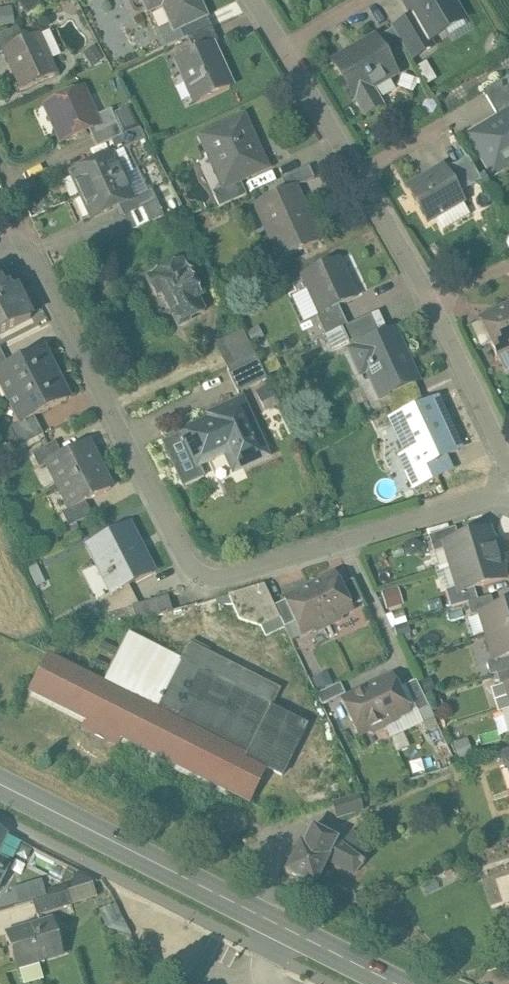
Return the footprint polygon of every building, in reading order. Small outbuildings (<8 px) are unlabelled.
[(149,12),(150,11),(148,6),(160,1),(171,24),(174,31),(179,29),(206,17),(205,16),(198,0),(143,0),(149,12)] [(413,16),(427,41),(428,40),(464,19),(453,0),(403,0),(413,16)] [(0,8),(0,26),(14,24),(12,6),(0,8)] [(206,17),(179,29),(184,39),(188,38),(212,27),(206,15),(205,16),(206,17)] [(427,41),(413,16),(396,26),(414,57),(432,47),(428,40),(427,41)] [(171,24),(154,32),(162,49),(184,39),(179,29),(174,31),(171,24)] [(0,35),(0,53),(4,51),(25,41),(18,26),(0,35)] [(212,27),(188,38),(194,51),(210,44),(211,45),(218,42),(212,27)] [(392,29),(375,39),(388,61),(406,51),(392,29)] [(25,41),(4,51),(21,89),(55,73),(38,35),(25,41)] [(374,37),(332,61),(365,117),(382,107),(372,89),(396,75),(388,61),(375,39),(374,37)] [(194,51),(177,59),(197,103),(230,88),(211,45),(210,44),(194,51)] [(484,91),(498,116),(508,110),(508,84),(505,78),(484,91)] [(80,89),(46,104),(63,142),(89,130),(98,126),(93,117),(80,89)] [(110,109),(93,117),(98,126),(89,130),(97,147),(111,141),(122,136),(110,109)] [(467,134),(492,176),(508,166),(508,110),(498,116),(467,134)] [(244,116),(200,136),(224,187),(229,185),(229,186),(241,181),(268,168),(244,116)] [(122,136),(111,141),(117,153),(146,139),(140,128),(122,136)] [(112,154),(70,173),(81,196),(123,177),(112,154)] [(482,181),(467,157),(456,163),(461,173),(470,187),(482,181)] [(310,166),(283,179),(288,190),(296,187),(297,187),(315,179),(310,166)] [(444,167),(408,187),(427,222),(463,202),(458,194),(450,179),(444,167)] [(461,173),(450,179),(458,194),(470,187),(461,173)] [(123,177),(81,196),(91,218),(119,206),(133,200),(132,198),(123,177)] [(241,181),(229,186),(229,185),(224,187),(214,192),(220,207),(248,195),(241,181)] [(288,190),(256,205),(280,259),(320,242),(297,187),(296,187),(288,190)] [(151,190),(132,198),(133,200),(119,206),(124,217),(157,202),(151,190)] [(124,217),(131,231),(164,216),(157,202),(124,217)] [(340,258),(302,275),(320,314),(322,312),(323,313),(339,305),(357,297),(340,258)] [(183,260),(147,278),(156,297),(163,293),(169,305),(167,306),(175,322),(188,316),(190,320),(205,313),(196,296),(199,295),(194,285),(195,284),(183,260)] [(10,290),(8,285),(2,288),(0,284),(0,334),(31,318),(15,287),(10,290)] [(339,305),(323,313),(322,312),(320,314),(317,315),(326,335),(341,328),(348,325),(339,305)] [(480,319),(481,320),(491,342),(497,355),(507,351),(508,351),(508,315),(505,307),(480,319)] [(348,325),(341,328),(351,349),(382,335),(373,314),(348,325)] [(491,342),(481,320),(470,325),(480,347),(491,342)] [(351,349),(351,350),(361,374),(369,370),(381,398),(384,397),(414,383),(418,382),(394,330),(382,335),(351,349)] [(243,331),(216,343),(227,367),(255,354),(243,331)] [(0,347),(0,369),(9,365),(0,347)] [(0,369),(0,381),(8,397),(54,374),(41,348),(9,365),(0,369)] [(255,354),(227,367),(238,392),(268,379),(255,354)] [(54,374),(8,397),(20,421),(21,423),(34,416),(67,399),(54,374)] [(414,383),(384,397),(388,408),(419,394),(414,383)] [(419,394),(388,408),(393,418),(424,404),(419,394)] [(393,418),(392,419),(414,468),(415,470),(431,463),(458,450),(436,399),(424,404),(393,418)] [(242,400),(222,408),(224,412),(183,431),(183,432),(198,465),(199,465),(235,449),(243,467),(267,456),(242,400)] [(34,416),(21,423),(20,421),(9,427),(19,447),(43,434),(34,416)] [(183,432),(163,442),(183,486),(204,476),(199,465),(198,465),(183,432)] [(55,441),(32,453),(39,467),(48,463),(47,462),(62,454),(55,441)] [(62,454),(47,462),(48,463),(59,485),(98,465),(87,442),(62,454)] [(431,463),(415,470),(414,468),(405,472),(413,489),(438,478),(431,463)] [(98,465),(59,485),(71,508),(86,501),(110,488),(98,465)] [(86,501),(71,508),(62,512),(69,526),(92,514),(86,501)] [(129,523),(88,544),(98,563),(100,562),(114,590),(115,591),(129,584),(153,572),(129,523)] [(455,527),(428,536),(434,553),(445,550),(443,543),(459,539),(455,527)] [(459,539),(443,543),(445,550),(451,568),(501,553),(499,548),(493,542),(489,529),(459,539)] [(501,553),(451,568),(457,587),(459,593),(474,588),(505,579),(501,566),(502,558),(501,553)] [(335,574),(309,586),(328,626),(341,620),(343,615),(352,610),(350,607),(340,585),(335,574)] [(353,579),(340,585),(350,607),(363,601),(353,579)] [(129,584),(115,591),(114,590),(98,599),(106,614),(133,606),(139,604),(129,584)] [(264,584),(216,598),(220,605),(233,604),(239,619),(261,626),(266,636),(284,627),(274,605),(264,584)] [(309,586),(284,598),(285,600),(295,622),(301,634),(311,630),(316,632),(328,626),(309,586)] [(387,608),(404,603),(399,586),(381,591),(387,608)] [(457,587),(445,591),(451,608),(468,603),(477,600),(474,588),(459,593),(457,587)] [(139,604),(133,606),(136,619),(137,620),(172,612),(167,596),(139,604)] [(477,600),(468,603),(472,615),(479,613),(479,612),(494,607),(491,596),(477,600)] [(295,622),(285,600),(274,605),(284,627),(295,622)] [(479,612),(479,613),(487,637),(508,630),(508,603),(494,607),(479,612)] [(133,606),(106,614),(112,625),(119,623),(119,624),(121,623),(121,622),(136,619),(133,606)] [(464,618),(470,638),(481,634),(475,615),(464,618)] [(487,637),(494,661),(494,662),(508,657),(508,630),(487,637)] [(181,662),(128,635),(103,684),(157,712),(181,662)] [(189,647),(181,662),(157,712),(247,756),(271,707),(279,691),(189,647)] [(103,684),(50,657),(32,693),(86,720),(103,684)] [(494,662),(494,661),(486,663),(490,676),(496,674),(508,670),(508,657),(494,662)] [(496,674),(500,686),(506,684),(505,684),(508,682),(508,670),(496,674)] [(392,676),(367,688),(385,728),(398,722),(400,717),(409,712),(392,676)] [(416,680),(404,686),(417,713),(428,707),(429,707),(416,680)] [(340,683),(316,694),(322,705),(333,700),(345,694),(340,683)] [(157,712),(103,684),(86,720),(229,792),(247,756),(157,712)] [(367,688),(341,700),(358,736),(368,732),(373,733),(385,728),(367,688)] [(333,700),(322,705),(329,721),(340,716),(333,700)] [(307,726),(271,707),(247,756),(229,792),(246,801),(264,766),(282,775),(307,726)] [(428,707),(417,713),(422,722),(424,722),(429,730),(437,726),(428,707)] [(499,752),(503,767),(508,765),(508,764),(508,749),(499,752)] [(359,795),(332,804),(336,817),(363,809),(359,795)] [(312,827),(303,845),(299,843),(285,871),(314,886),(328,859),(328,857),(325,856),(333,838),(312,827)] [(373,848),(352,830),(342,842),(341,843),(363,861),(373,848)] [(342,842),(337,838),(336,839),(333,838),(325,856),(328,857),(328,859),(347,869),(355,859),(363,865),(365,863),(363,861),(341,843),(342,842)] [(9,863),(0,859),(0,883),(9,863)] [(67,891),(32,901),(37,916),(72,905),(67,891)] [(117,902),(101,906),(104,917),(120,912),(117,902)] [(52,920),(7,934),(17,967),(62,954),(52,920)]
